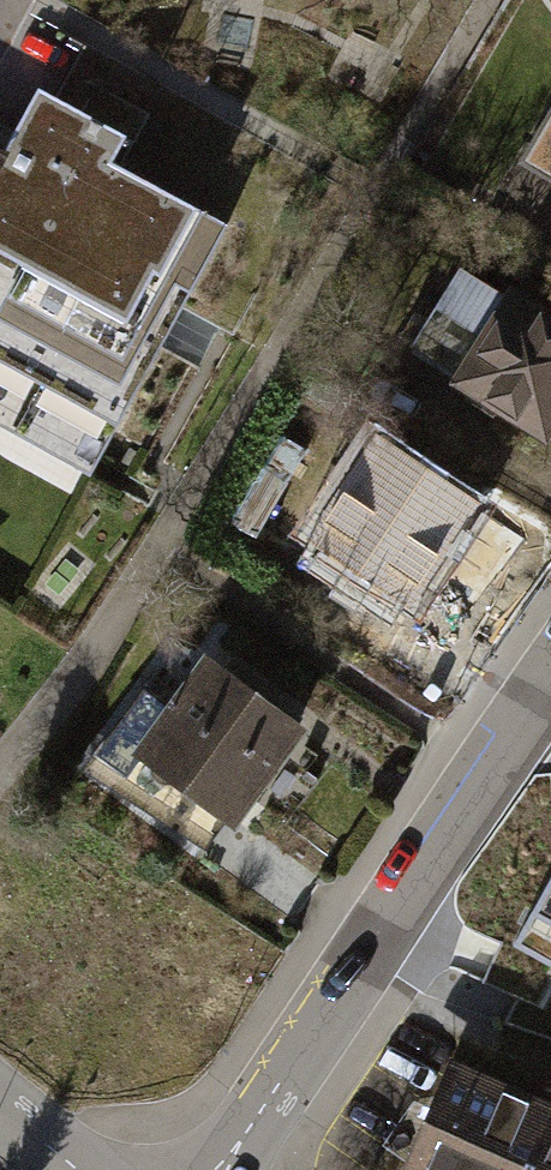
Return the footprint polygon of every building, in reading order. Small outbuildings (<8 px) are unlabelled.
[(9,145),(0,161),(0,217),(153,296),(208,199),(120,150),(132,124),(47,75),(9,145)] [(9,145),(0,140),(0,161),(9,145)] [(0,217),(0,413),(72,450),(153,296),(0,217)] [(467,279),(411,368),(550,454),(550,453),(550,331),(467,279)] [(482,509),(375,444),(316,542),(423,606),(482,509)] [(306,742),(210,669),(139,763),(235,836),(306,742)] [(513,941),(550,962),(550,874),(513,941)] [(454,1062),(405,1169),(550,1169),(550,1105),(454,1062)]
